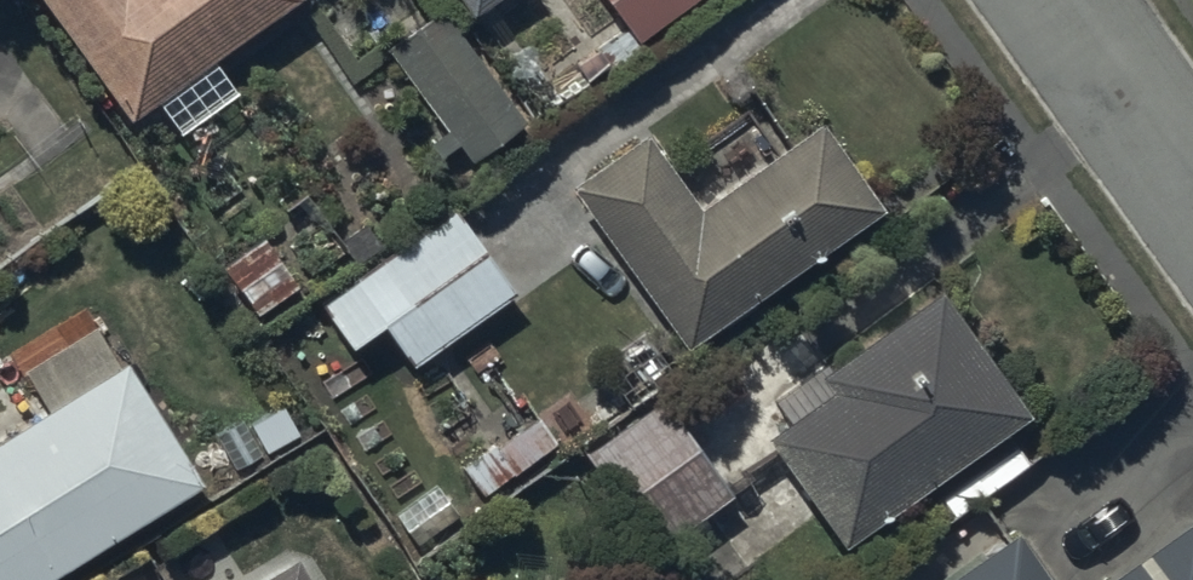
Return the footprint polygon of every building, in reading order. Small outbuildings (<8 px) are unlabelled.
[(127,122),(294,0),(37,0),(127,122)] [(467,13),(485,0),(457,0),(467,13)] [(633,42),(689,0),(601,0),(633,42)] [(439,8),(384,48),(445,133),(428,145),(437,156),(455,142),(468,160),(521,121),(439,8)] [(643,132),(566,187),(681,348),(877,208),(815,122),(697,207),(643,132)] [(450,212),(317,304),(349,351),(382,328),(408,367),(509,297),(450,212)] [(219,271),(252,317),(308,278),(275,231),(219,271)] [(839,545),(1024,415),(940,294),(773,404),(787,425),(766,441),(839,545)] [(197,483),(123,366),(114,371),(87,329),(19,372),(43,410),(0,437),(0,579),(44,579),(197,483)] [(652,394),(575,452),(650,552),(727,494),(652,394)] [(1111,579),(1192,579),(1192,524),(1190,521),(1111,579)] [(1014,537),(951,579),(1044,579),(1014,537)] [(292,560),(260,579),(304,579),(292,560)]
